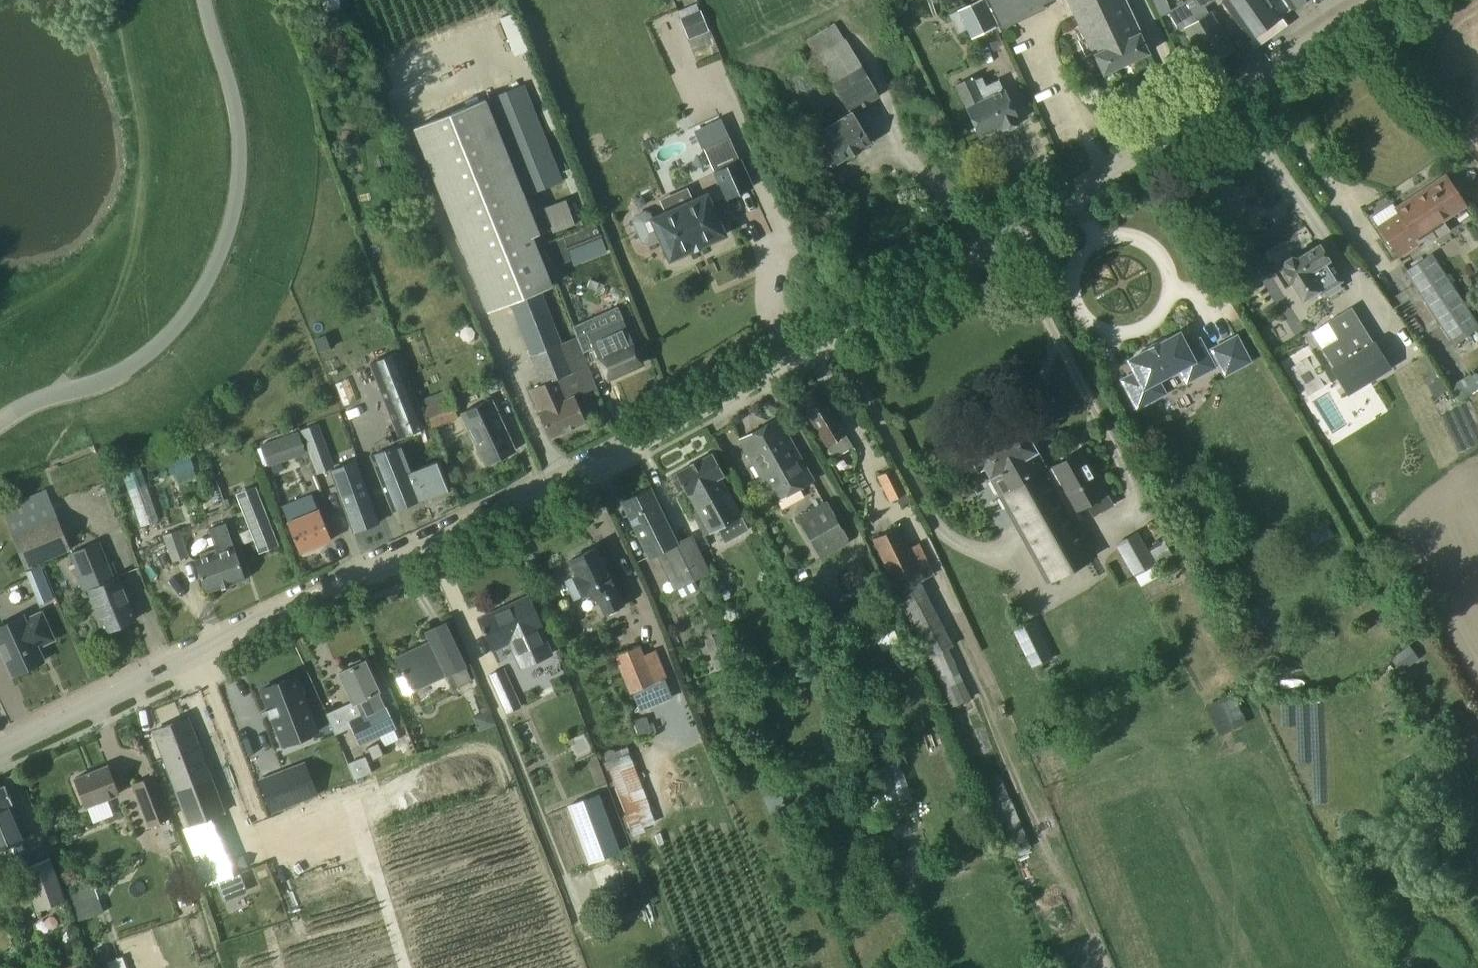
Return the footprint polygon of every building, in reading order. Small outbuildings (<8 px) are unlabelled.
[(984,0),(979,0),(950,14),(959,32),(967,28),(972,38),(997,26),(984,0)] [(1002,29),(1045,9),(1043,4),(1053,0),(988,0),(1002,29)] [(1104,73),(1149,52),(1124,0),(1069,0),(1104,73)] [(1213,0),(1186,0),(1170,10),(1166,0),(1153,0),(1160,17),(1168,12),(1180,31),(1185,28),(1207,64),(1233,48),(1211,12),(1209,13),(1205,6),(1213,0)] [(1224,1),(1255,46),(1286,24),(1280,16),(1303,0),(1223,0),(1224,1)] [(689,39),(708,31),(697,3),(678,11),(689,39)] [(513,21),(502,26),(517,63),(528,59),(513,21)] [(827,144),(817,150),(827,166),(836,160),(837,162),(870,142),(852,112),(880,96),(864,68),(834,85),(850,113),(819,132),(827,144)] [(975,79),(973,75),(958,82),(959,84),(956,86),(980,136),(1001,126),(1003,129),(1019,121),(999,78),(986,84),(982,76),(975,79)] [(525,83),(414,127),(488,311),(504,305),(509,303),(531,355),(543,383),(529,389),(539,412),(540,411),(551,436),(585,421),(574,396),(597,386),(576,337),(561,343),(540,291),(547,288),(553,285),(534,236),(541,233),(525,196),(564,180),(525,83)] [(721,116),(696,127),(704,145),(729,134),(721,116)] [(725,194),(727,198),(752,186),(738,155),(713,168),(725,194)] [(1328,166),(1333,175),(1344,169),(1339,160),(1328,166)] [(1399,213),(1379,226),(1399,256),(1420,243),(1419,242),(1424,239),(1427,244),(1449,229),(1443,220),(1466,205),(1446,175),(1396,207),(1399,213)] [(670,259),(726,234),(707,193),(652,218),(650,213),(646,211),(636,216),(634,220),(643,240),(647,242),(660,236),(670,259)] [(566,199),(544,207),(553,232),(575,224),(566,199)] [(596,224),(546,244),(554,265),(571,258),(572,257),(574,263),(607,250),(596,224)] [(1342,280),(1319,243),(1297,257),(1291,256),(1285,260),(1283,266),(1275,271),(1285,287),(1292,283),(1302,299),(1317,290),(1319,294),(1342,280)] [(1432,252),(1404,271),(1453,344),(1477,327),(1477,321),(1432,252)] [(1338,340),(1322,349),(1332,365),(1330,366),(1347,395),(1392,367),(1375,340),(1372,342),(1351,308),(1328,322),(1338,340)] [(618,311),(574,330),(586,355),(595,350),(610,381),(643,366),(618,311)] [(1167,339),(1167,337),(1165,338),(1162,338),(1157,340),(1153,342),(1150,343),(1147,345),(1145,347),(1143,349),(1140,352),(1141,353),(1130,359),(1137,373),(1123,380),(1137,406),(1155,397),(1155,396),(1158,395),(1160,386),(1159,384),(1159,383),(1157,379),(1180,367),(1183,371),(1184,374),(1193,376),(1195,375),(1196,375),(1213,366),(1199,339),(1186,346),(1179,333),(1167,339)] [(1225,372),(1249,360),(1236,337),(1213,349),(1225,372)] [(397,352),(371,362),(395,422),(421,412),(397,352)] [(1437,377),(1426,384),(1434,396),(1445,389),(1437,377)] [(420,399),(431,428),(460,417),(456,408),(458,407),(450,387),(420,399)] [(843,429),(820,388),(800,399),(828,447),(828,446),(835,457),(853,446),(843,429)] [(516,450),(491,398),(462,412),(486,464),(516,450)] [(813,481),(778,418),(742,438),(777,501),(813,481)] [(301,430),(309,451),(327,444),(319,423),(301,430)] [(1096,555),(1022,424),(975,450),(979,456),(972,460),(978,470),(984,467),(990,477),(990,476),(1049,581),(1096,555)] [(307,454),(300,432),(262,444),(269,466),(307,454)] [(411,472),(399,443),(371,455),(393,510),(421,499),(450,488),(439,461),(411,472)] [(1096,481),(1079,451),(1052,466),(1077,510),(1087,504),(1093,515),(1113,504),(1107,494),(1107,493),(1100,479),(1096,481)] [(713,453),(678,472),(681,477),(674,481),(679,491),(686,488),(710,532),(742,515),(721,477),(725,475),(713,453)] [(336,467),(331,469),(354,531),(380,522),(358,460),(336,467)] [(139,463),(122,469),(142,526),(159,520),(139,463)] [(911,501),(894,467),(877,475),(890,501),(898,497),(902,505),(911,501)] [(255,487),(238,494),(260,550),(277,544),(255,487)] [(695,580),(651,489),(624,502),(650,556),(657,552),(675,589),(695,580)] [(851,541),(828,499),(798,516),(821,557),(851,541)] [(289,521),(288,522),(300,552),(332,540),(320,509),(318,510),(289,521)] [(57,513),(12,531),(25,563),(26,568),(59,555),(72,549),(57,513)] [(227,522),(209,528),(216,547),(201,552),(202,557),(196,559),(207,591),(246,578),(227,522)] [(909,547),(899,525),(872,538),(893,581),(891,582),(952,706),(972,697),(948,647),(953,645),(921,580),(935,573),(920,542),(909,547)] [(190,555),(181,529),(164,534),(173,561),(190,555)] [(1148,548),(1138,530),(1116,543),(1134,575),(1135,575),(1141,586),(1162,575),(1156,564),(1173,554),(1164,539),(1148,548)] [(115,577),(100,540),(71,552),(80,575),(77,577),(82,590),(88,588),(105,631),(137,618),(119,575),(115,577)] [(573,558),(571,559),(579,576),(574,578),(581,594),(590,590),(591,592),(595,591),(605,613),(623,605),(596,547),(584,553),(581,552),(574,555),(573,558)] [(682,554),(695,580),(709,573),(697,547),(682,554)] [(853,597),(874,585),(862,563),(841,575),(853,597)] [(40,565),(26,571),(40,603),(54,597),(40,565)] [(543,626),(531,599),(498,614),(496,610),(480,617),(495,649),(510,642),(521,667),(552,652),(541,627),(543,626)] [(42,611),(26,619),(24,615),(0,626),(0,646),(13,674),(44,660),(38,646),(55,639),(42,611)] [(1034,618),(1016,627),(1035,664),(1053,655),(1034,618)] [(474,679),(446,621),(427,630),(432,640),(397,656),(410,682),(413,689),(448,673),(455,687),(474,679)] [(721,641),(718,632),(705,638),(709,646),(717,667),(730,662),(721,641)] [(641,644),(615,654),(630,692),(632,692),(665,678),(668,676),(656,648),(645,653),(641,644)] [(1418,658),(1408,645),(1390,658),(1400,672),(1418,658)] [(380,689),(366,659),(339,672),(354,702),(364,698),(370,711),(351,720),(361,742),(396,726),(386,706),(385,705),(378,691),(380,689)] [(522,706),(504,666),(488,674),(506,713),(522,706)] [(296,673),(262,689),(270,707),(268,708),(272,717),(274,715),(283,735),(317,720),(296,673)] [(406,675),(397,679),(405,696),(414,691),(413,689),(410,682),(406,675)] [(643,688),(636,691),(642,707),(674,695),(668,679),(660,682),(663,689),(645,695),(643,688)] [(1231,692),(1218,698),(1233,728),(1245,722),(1231,692)] [(491,711),(474,717),(479,731),(496,724),(491,711)] [(164,739),(159,741),(186,810),(191,824),(184,827),(186,833),(205,885),(213,882),(239,872),(240,871),(239,870),(239,869),(235,858),(219,816),(225,813),(200,745),(196,746),(186,719),(160,729),(164,739)] [(879,730),(868,733),(872,746),(883,742),(879,730)] [(385,754),(379,742),(369,746),(375,758),(385,754)] [(634,751),(608,761),(633,828),(659,819),(634,751)] [(901,761),(878,769),(891,804),(914,796),(901,761)] [(318,793),(306,762),(259,780),(271,811),(318,793)] [(119,793),(108,765),(75,778),(86,806),(119,793)] [(172,816),(155,774),(132,783),(149,825),(172,816)] [(997,802),(1009,800),(1005,776),(992,778),(997,802)] [(5,784),(0,786),(0,848),(24,838),(16,818),(19,817),(5,784)] [(597,793),(566,804),(586,857),(616,846),(597,793)] [(908,821),(893,827),(898,840),(913,835),(908,821)] [(235,858),(239,869),(248,866),(244,855),(235,858)] [(67,899),(52,856),(22,867),(37,909),(67,899)] [(96,882),(70,892),(81,919),(106,909),(96,882)] [(190,892),(176,895),(180,907),(193,903),(190,892)] [(110,959),(113,967),(131,967),(126,954),(110,959)]
